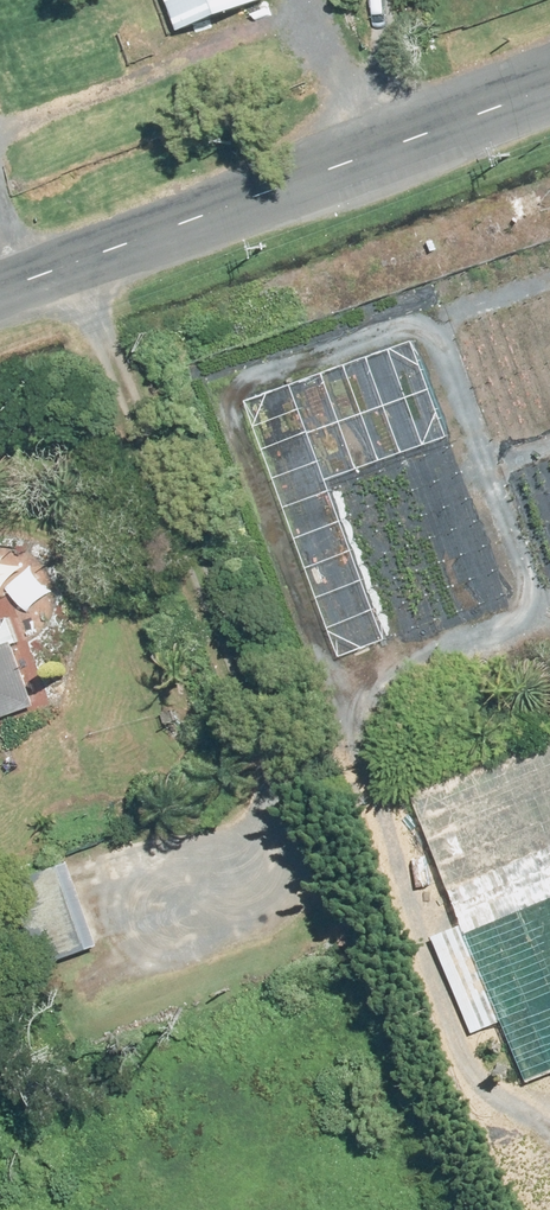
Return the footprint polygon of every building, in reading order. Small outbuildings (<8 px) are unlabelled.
[(175,31),(258,0),(164,0),(175,31)] [(33,703),(11,642),(16,640),(7,615),(0,617),(0,715),(33,703)] [(526,1079),(549,1069),(549,724),(404,782),(461,920),(428,933),(469,1031),(501,1018),(526,1079)] [(95,941),(66,857),(9,876),(38,960),(95,941)]
